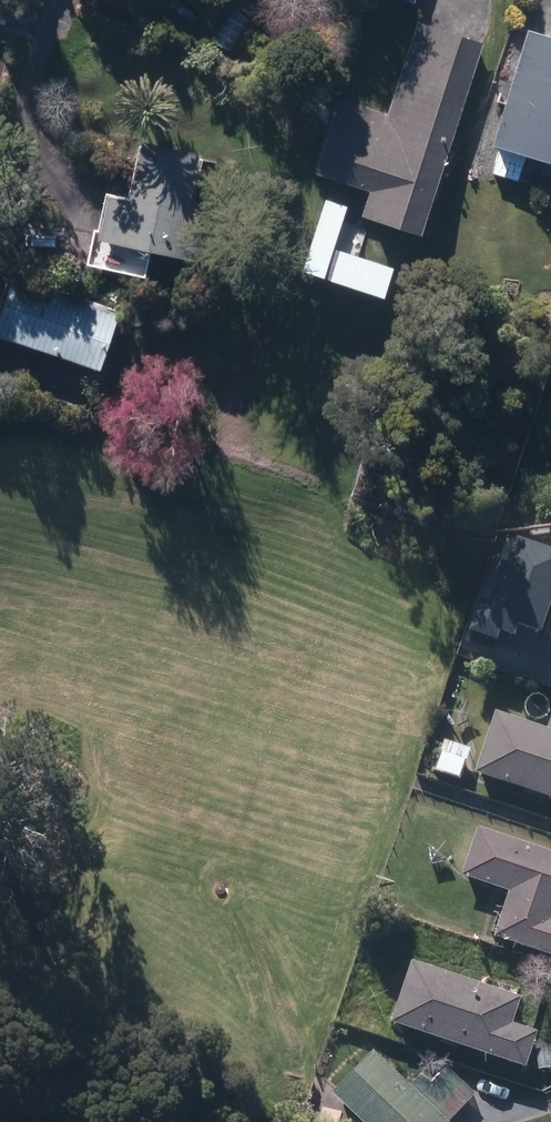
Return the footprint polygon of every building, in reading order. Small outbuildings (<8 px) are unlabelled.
[(3,29),(16,3),(10,0),(0,0),(0,28),(3,29)] [(211,46),(228,57),(249,24),(232,13),(211,46)] [(361,224),(420,243),(482,50),(418,28),(388,121),(342,107),(318,180),(370,197),(361,224)] [(518,187),(525,163),(550,171),(550,45),(527,38),(492,153),(500,156),(493,179),(518,187)] [(90,265),(146,276),(149,261),(189,269),(199,222),(188,220),(200,161),(141,148),(128,206),(106,202),(99,237),(96,237),(90,265)] [(98,377),(119,320),(14,282),(0,321),(0,342),(98,377)] [(542,631),(550,602),(550,535),(518,525),(506,562),(501,560),(488,600),(480,597),(470,630),(497,638),(499,629),(512,633),(515,623),(542,631)] [(550,800),(550,720),(547,732),(495,715),(475,775),(550,800)] [(435,773),(460,782),(471,752),(444,742),(440,755),(442,755),(435,773)] [(550,957),(550,856),(479,831),(463,878),(511,894),(496,938),(550,957)] [(392,1024),(525,1069),(537,1034),(510,1025),(519,1000),(412,964),(392,1024)] [(539,1071),(550,1070),(550,1049),(537,1051),(539,1071)] [(359,1121),(452,1121),(475,1097),(437,1061),(411,1088),(373,1053),(332,1096),(359,1121)]
